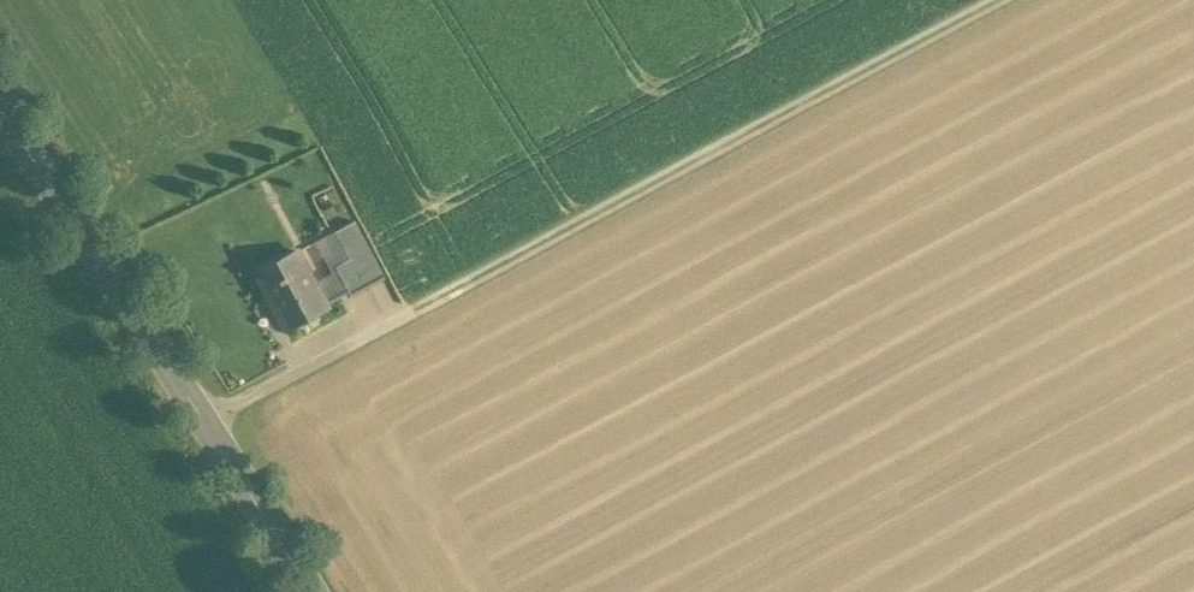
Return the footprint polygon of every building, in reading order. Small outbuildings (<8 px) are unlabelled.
[(354,220),(258,270),(288,329),(384,280),(354,220)]
